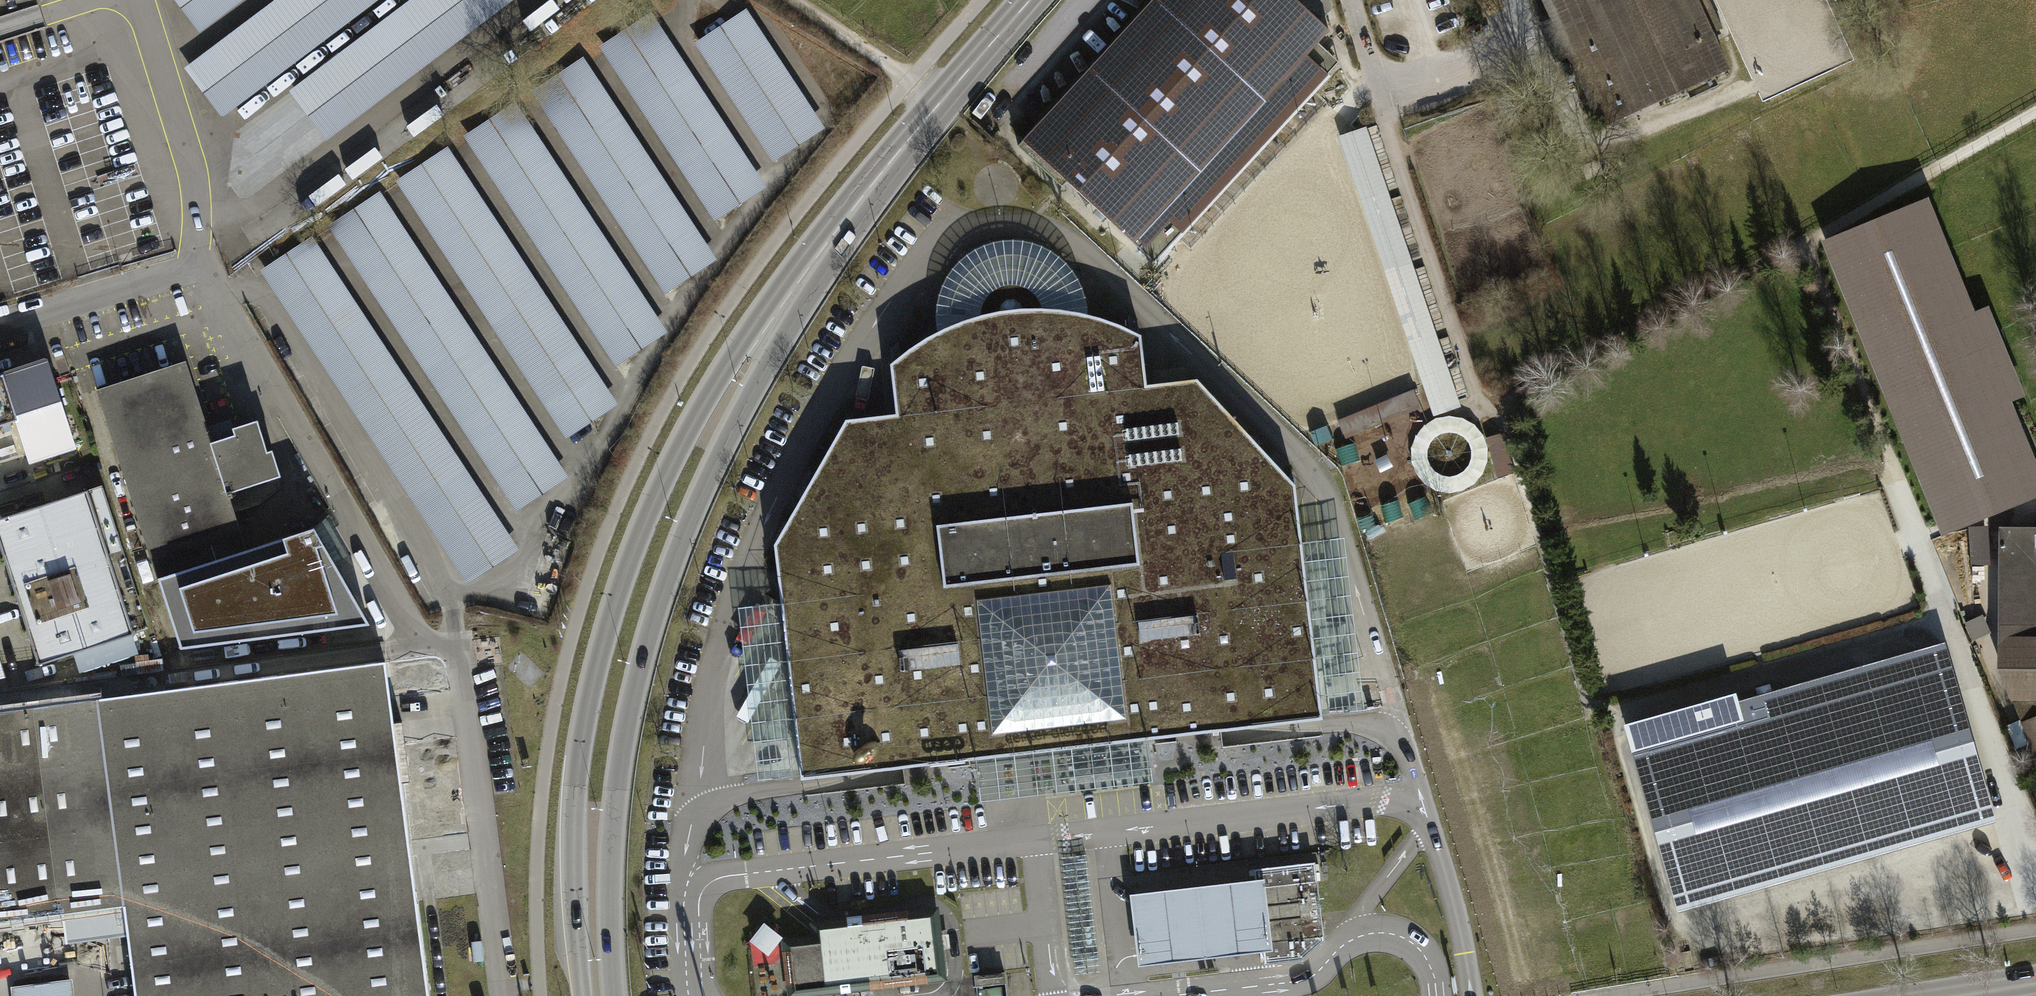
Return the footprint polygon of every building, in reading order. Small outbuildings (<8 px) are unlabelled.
[(196,33),(240,0),(171,0),(196,33)] [(187,68),(223,116),(379,0),(277,0),(187,68)] [(290,92),(327,140),(512,0),(412,0),(290,92)] [(1018,147),(1062,187),(1067,181),(1155,262),(1339,63),(1318,43),(1330,31),(1297,0),(1154,0),(1018,147)] [(1601,126),(1726,69),(1710,33),(1724,27),(1712,0),(1544,0),(1601,126)] [(47,26),(41,5),(0,18),(0,41),(47,26)] [(747,11),(698,43),(775,158),(823,126),(747,11)] [(604,50),(717,220),(767,187),(654,16),(604,50)] [(532,92),(664,291),(715,257),(583,59),(532,92)] [(462,134),(618,369),(672,334),(515,99),(462,134)] [(1343,137),(1434,409),(1452,403),(1360,131),(1343,137)] [(447,148),(398,181),(568,436),(617,403),(447,148)] [(324,228),(514,512),(569,476),(378,191),(324,228)] [(1975,314),(1936,202),(1830,239),(1936,539),(2035,504),(2035,455),(2017,402),(2027,399),(1994,307),(1975,314)] [(311,238),(261,271),(468,580),(518,547),(311,238)] [(1148,738),(1323,718),(1322,715),(1301,542),(1294,484),(1199,379),(1146,385),(1140,335),(1110,321),(1088,314),(1084,292),(1076,276),(1063,260),(1043,248),(1025,242),(1003,241),(976,250),(957,263),(942,286),(937,305),(935,333),(915,344),(891,364),(895,413),(846,419),(774,544),(781,602),(800,775),(801,778),(975,758),(978,758),(976,738),(1009,734),(1010,744),(1024,743),(1110,733),(1109,722),(1142,718),(1145,738),(1148,738)] [(15,420),(29,465),(77,450),(48,358),(0,373),(0,375),(1,377),(0,378),(0,425),(15,420)] [(185,362),(96,391),(157,577),(247,548),(229,491),(279,475),(270,448),(265,450),(256,420),(231,427),(233,434),(211,441),(185,362)] [(1422,480),(1432,488),(1444,492),(1458,492),(1470,487),(1480,479),(1487,468),(1489,455),(1488,443),(1482,432),(1474,423),(1463,417),(1451,415),(1439,417),(1428,422),(1418,432),(1413,443),(1412,456),(1415,469),(1422,480)] [(1500,475),(1518,471),(1509,433),(1490,437),(1500,475)] [(0,520),(0,551),(36,660),(143,625),(98,488),(0,520)] [(325,546),(313,525),(247,548),(157,577),(180,648),(369,622),(325,546)] [(1987,527),(1968,528),(1970,566),(1989,565),(1987,527)] [(1995,527),(1995,669),(2010,701),(2012,701),(2035,701),(2035,527),(1995,527)] [(1365,710),(1344,537),(1301,542),(1322,715),(1365,710)] [(781,602),(738,607),(758,780),(800,775),(781,602)] [(1981,614),(1962,624),(1970,642),(1990,633),(1981,614)] [(1735,691),(1625,723),(1629,735),(1677,910),(1997,818),(1944,640),(1738,702),(1735,691)] [(31,916),(33,934),(36,953),(127,942),(134,995),(428,995),(385,662),(0,711),(0,920),(31,916)] [(2012,701),(2020,722),(2035,716),(2035,701),(2012,701)] [(2019,723),(2035,764),(2035,716),(2020,722),(2019,723)] [(978,758),(975,758),(979,801),(1153,782),(1148,738),(1145,738),(1142,718),(1109,722),(1110,733),(1024,743),(1010,744),(1009,734),(976,738),(978,758)] [(1263,942),(1272,941),(1323,935),(1314,862),(1254,869),(1256,879),(1263,942)] [(1273,950),(1272,941),(1263,942),(1256,879),(1130,894),(1138,966),(1273,950)] [(791,946),(795,988),(937,972),(931,916),(820,929),(821,943),(791,946)] [(773,957),(788,940),(770,925),(755,941),(773,957)] [(977,995),(1002,995),(1000,973),(975,976),(977,995)] [(9,989),(10,995),(72,995),(70,981),(9,989)]
